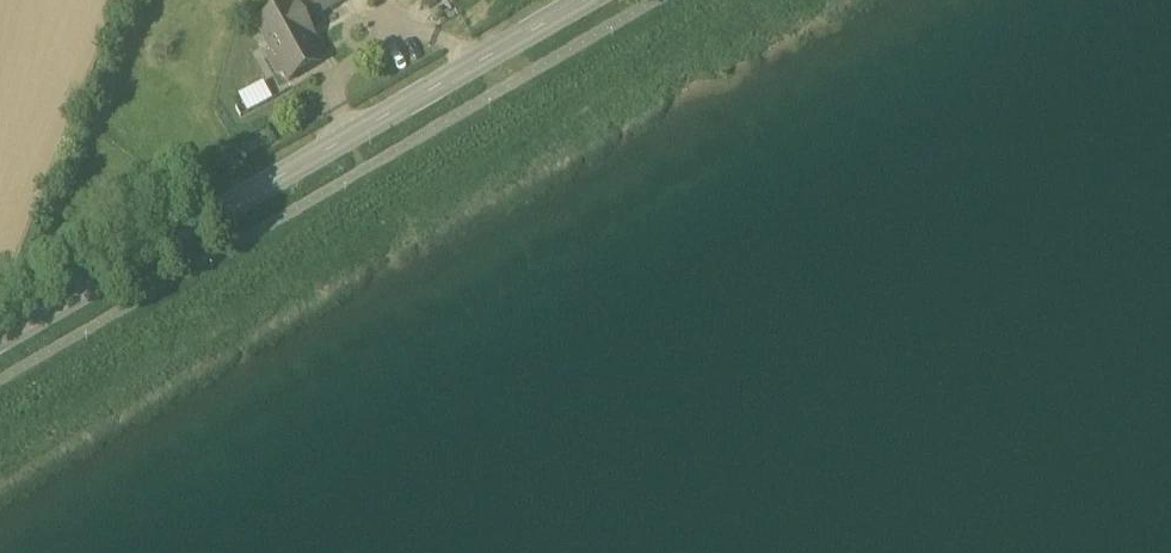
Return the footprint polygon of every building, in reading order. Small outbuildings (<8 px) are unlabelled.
[(296,4),(258,25),(273,54),(268,56),(277,73),(282,70),(288,81),(322,63),(311,41),(315,39),(313,36),(305,22),(318,15),(319,17),(351,0),(304,0),(296,4)] [(240,95),(248,113),(273,100),(265,83),(240,95)]
